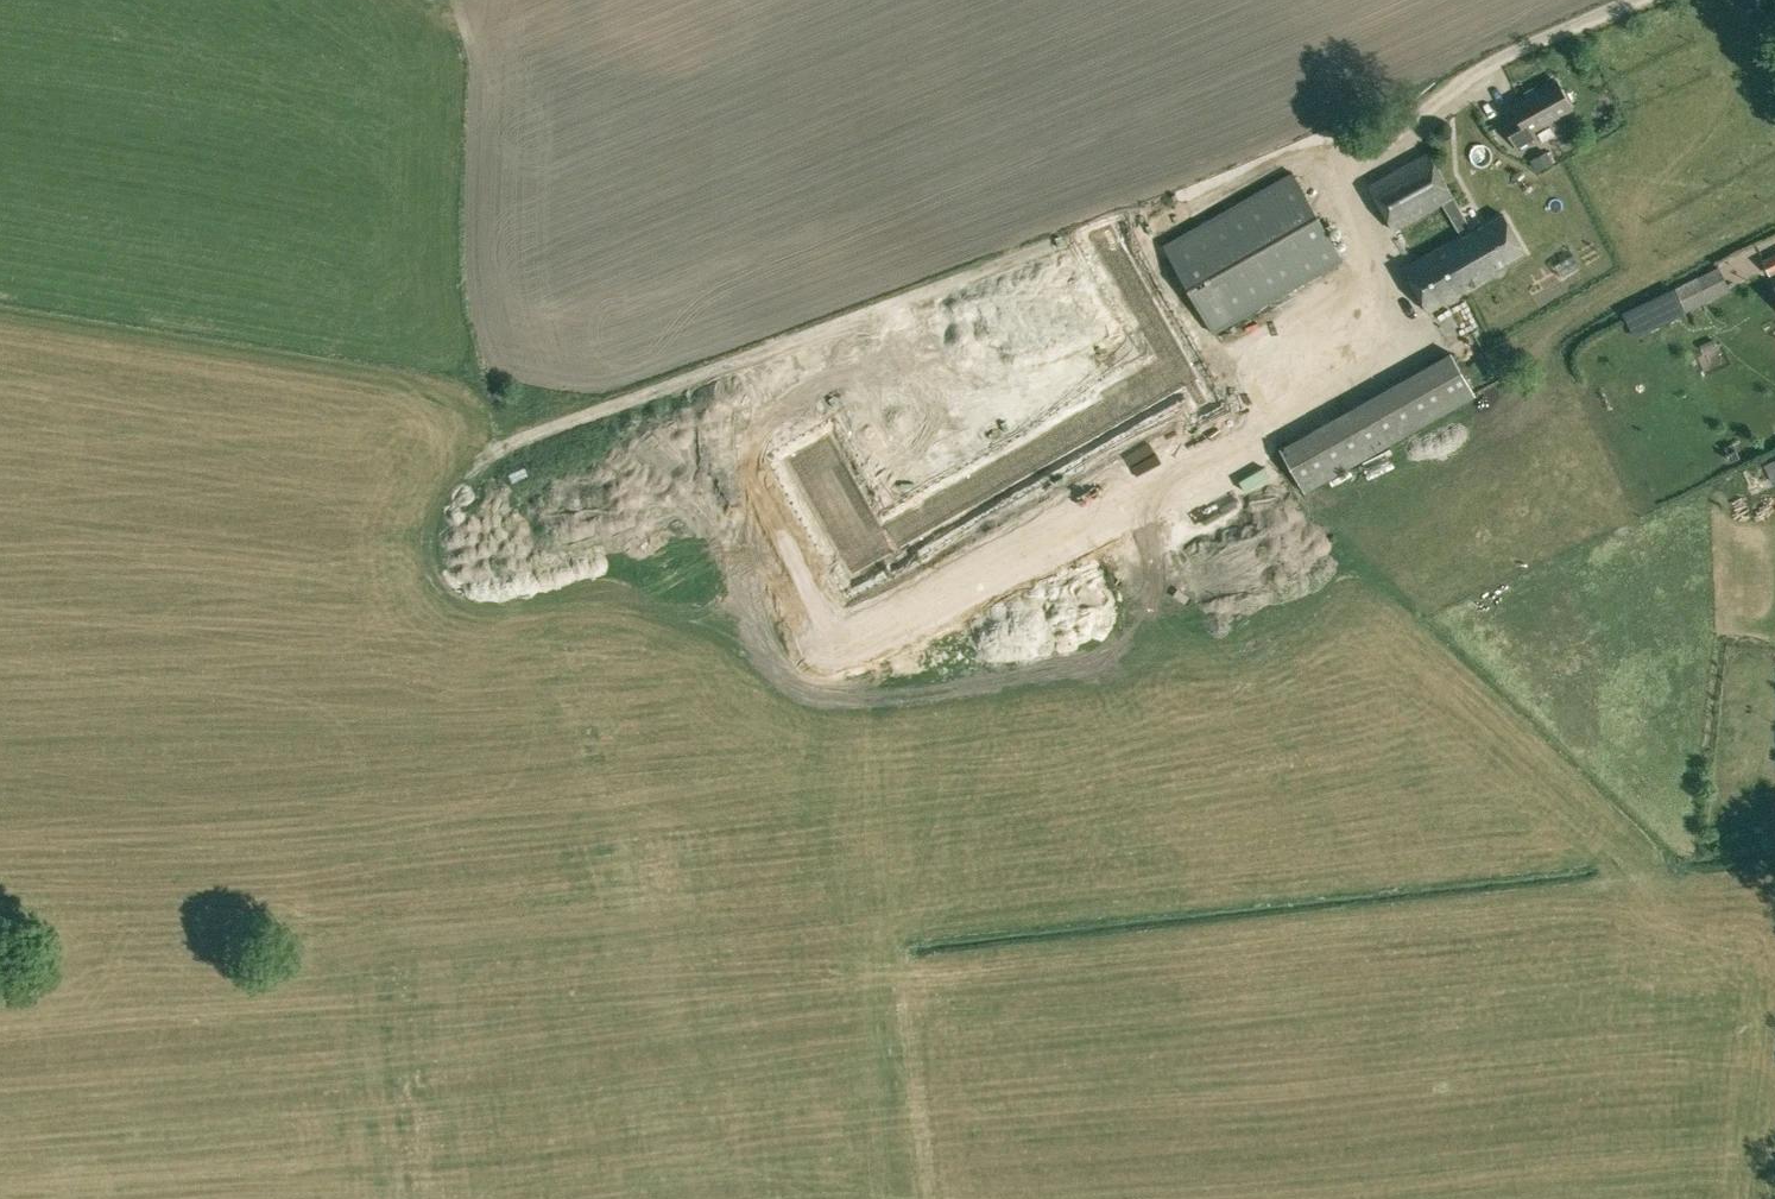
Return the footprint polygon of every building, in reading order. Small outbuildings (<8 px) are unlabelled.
[(1502,123),(1517,150),(1539,137),(1534,129),(1572,108),(1556,80),(1511,104),(1517,115),(1502,123)] [(1407,265),(1430,307),(1495,271),(1493,269),(1523,252),(1502,213),(1472,230),(1428,150),(1368,183),(1394,231),(1443,204),(1461,236),(1407,265)] [(1547,152),(1532,161),(1538,170),(1553,162),(1547,152)] [(1163,243),(1213,332),(1343,259),(1293,170),(1163,243)] [(1769,274),(1774,271),(1774,251),(1761,258),(1769,274)] [(1634,309),(1642,325),(1663,316),(1665,319),(1730,289),(1719,267),(1653,297),(1655,299),(1634,309)] [(1026,291),(1040,288),(1037,273),(1023,276),(1026,291)] [(1280,447),(1305,492),(1476,395),(1451,350),(1280,447)] [(494,392),(502,398),(506,393),(499,387),(494,392)] [(1767,462),(1774,479),(1774,458),(1767,462)]
